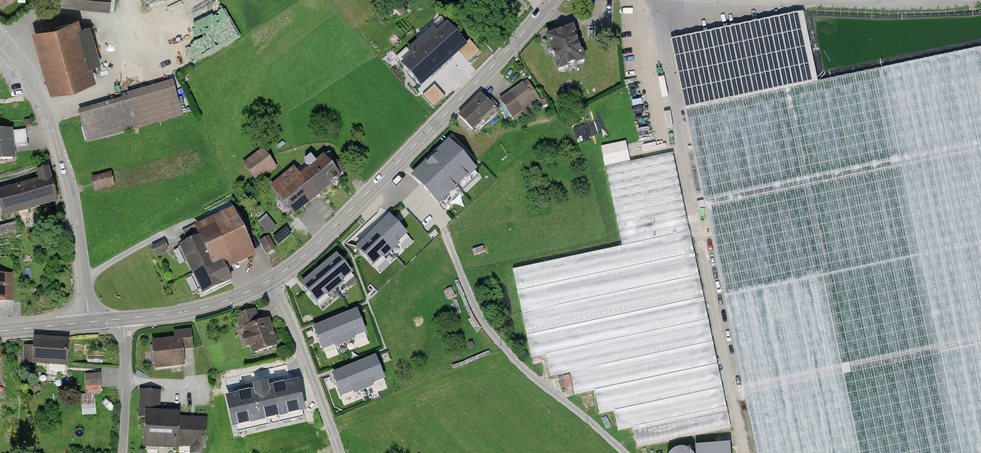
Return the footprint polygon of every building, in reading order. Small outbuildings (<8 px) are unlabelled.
[(108,9),(109,0),(63,0),(63,4),(108,9)] [(228,8),(207,17),(222,47),(242,38),(228,8)] [(45,30),(41,31),(57,89),(87,81),(69,15),(43,22),(45,30)] [(801,15),(668,42),(679,109),(814,80),(801,15)] [(439,17),(396,56),(421,83),(458,49),(464,44),(439,17)] [(573,29),(547,38),(559,71),(584,62),(573,29)] [(464,44),(458,49),(463,55),(468,61),(480,50),(470,39),(464,44)] [(814,80),(679,109),(753,452),(980,452),(980,45),(814,80)] [(439,90),(434,84),(423,94),(434,106),(445,96),(439,90)] [(524,85),(501,101),(511,115),(534,99),(524,85)] [(180,113),(173,89),(94,112),(92,107),(80,111),(88,140),(180,113)] [(481,95),(459,117),(472,130),(478,124),(481,128),(489,121),(493,125),(499,119),(495,115),(497,112),(481,95)] [(582,142),(591,141),(591,123),(582,123),(582,142)] [(14,158),(11,129),(0,130),(0,160),(14,158)] [(427,163),(413,177),(439,204),(475,170),(449,142),(435,155),(437,157),(429,165),(427,163)] [(263,152),(245,165),(257,180),(275,167),(263,152)] [(295,169),(272,188),(294,214),(313,198),(343,174),(327,155),(317,164),(311,157),(305,161),(311,168),(301,176),(295,169)] [(670,157),(604,170),(619,246),(689,232),(670,157)] [(0,193),(0,198),(4,213),(56,199),(48,169),(37,172),(40,183),(0,193)] [(112,185),(110,175),(92,179),(95,190),(112,185)] [(277,226),(266,213),(257,221),(268,233),(277,226)] [(195,224),(182,231),(185,239),(192,236),(194,240),(181,246),(203,293),(230,280),(221,261),(249,247),(235,218),(200,235),(195,224)] [(406,234),(390,218),(358,249),(363,253),(373,265),(382,256),(384,258),(399,244),(397,242),(406,234)] [(17,222),(0,226),(0,235),(20,230),(17,222)] [(286,226),(273,237),(279,244),(292,233),(286,226)] [(619,246),(512,269),(531,358),(546,355),(551,376),(571,372),(575,394),(595,389),(600,413),(614,410),(618,430),(633,427),(637,446),(730,427),(689,232),(619,246)] [(275,247),(268,235),(260,240),(266,252),(275,247)] [(166,250),(162,241),(150,247),(153,256),(166,250)] [(351,273),(336,256),(302,285),(317,301),(326,294),(328,296),(343,283),(341,281),(351,273)] [(0,275),(0,301),(11,301),(12,275),(0,275)] [(254,308),(233,316),(241,337),(237,339),(241,350),(247,348),(251,357),(277,347),(266,319),(259,322),(257,315),(254,308)] [(364,332),(356,311),(314,328),(323,349),(334,344),(335,347),(354,339),(353,337),(364,332)] [(175,336),(152,339),(155,367),(184,365),(182,348),(187,348),(193,347),(192,329),(174,330),(175,336)] [(34,345),(23,344),(22,362),(66,365),(68,340),(34,338),(34,345)] [(383,379),(375,358),(334,374),(342,395),(353,391),(354,393),(373,386),(372,383),(383,379)] [(85,392),(101,392),(100,380),(100,373),(85,374),(85,392)] [(229,393),(237,431),(304,417),(295,378),(229,393)] [(157,392),(137,391),(135,450),(194,452),(194,443),(205,443),(205,419),(178,418),(178,414),(157,413),(157,392)] [(216,403),(219,414),(229,411),(226,400),(216,403)] [(315,433),(298,436),(300,445),(317,442),(315,433)] [(731,440),(694,443),(695,446),(667,448),(668,452),(732,452),(731,440)]
